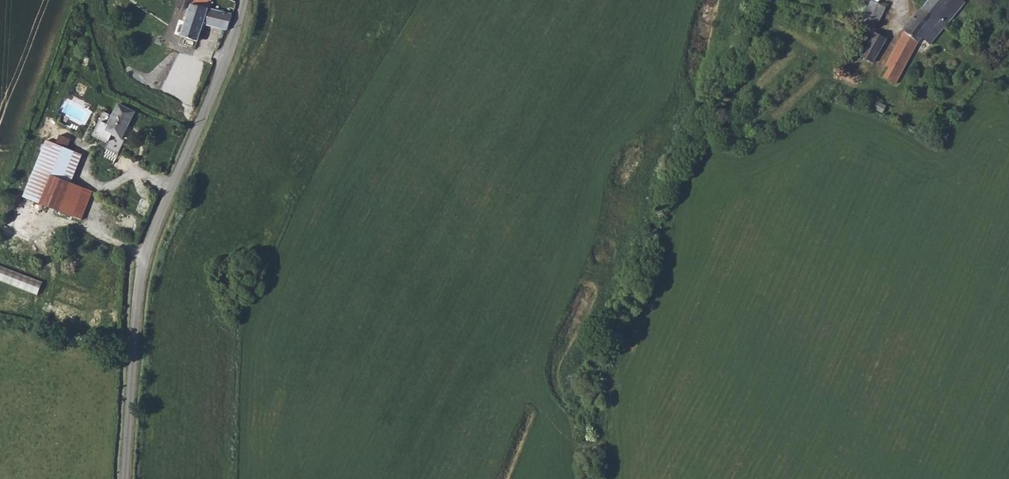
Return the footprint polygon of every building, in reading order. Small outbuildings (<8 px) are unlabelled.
[(187,17),(183,31),(183,32),(200,37),(205,21),(230,28),(234,15),(209,6),(210,1),(207,0),(192,0),(187,17)] [(864,14),(869,16),(864,25),(873,29),(886,7),(878,1),(878,0),(872,0),(864,14)] [(946,27),(964,6),(957,0),(930,0),(921,11),(935,24),(938,20),(946,27)] [(885,75),(896,82),(922,40),(929,47),(946,27),(938,20),(935,24),(921,11),(908,26),(884,65),(889,68),(885,75)] [(176,29),(183,31),(187,17),(181,14),(176,29)] [(874,30),(859,55),(870,63),(885,38),(874,30)] [(857,83),(870,63),(859,55),(854,52),(840,69),(855,81),(857,83)] [(104,132),(119,139),(132,111),(116,104),(104,132)] [(47,145),(43,161),(74,170),(78,154),(68,151),(71,141),(58,138),(56,148),(47,145)] [(96,177),(74,170),(43,161),(30,201),(83,219),(96,177)] [(40,292),(44,278),(0,266),(0,281),(40,292)]
